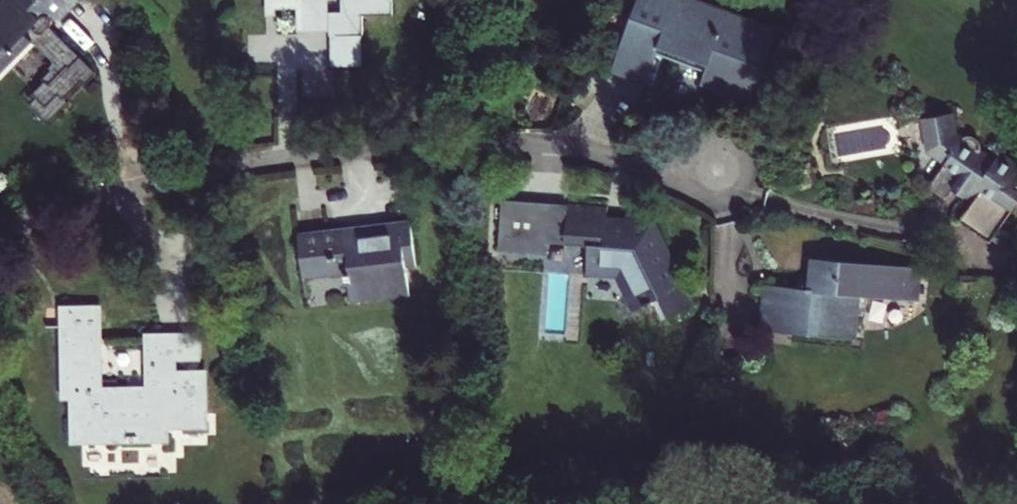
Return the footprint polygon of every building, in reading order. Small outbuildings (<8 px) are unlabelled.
[(0,4),(0,69),(2,69),(8,63),(31,40),(54,61),(54,64),(51,68),(53,71),(44,80),(46,83),(34,95),(38,99),(34,103),(34,108),(49,123),(69,103),(66,100),(84,81),(88,84),(95,77),(95,71),(59,38),(56,41),(47,32),(53,24),(53,16),(68,0),(4,0),(0,4)] [(396,0),(329,0),(327,5),(302,5),(302,30),(329,30),(329,61),(358,61),(356,13),(396,11),(396,0)] [(610,72),(645,85),(662,43),(689,53),(687,57),(698,61),(700,56),(709,60),(701,83),(750,102),(777,30),(727,12),(724,21),(676,3),(677,0),(638,0),(610,72)] [(979,237),(1016,197),(1016,176),(1012,171),(1016,166),(1016,163),(1000,147),(993,153),(961,123),(961,96),(923,96),(922,135),(937,150),(923,165),(940,181),(946,176),(966,193),(950,211),(979,237)] [(588,245),(587,271),(617,273),(635,309),(643,306),(644,309),(654,304),(652,301),(659,298),(668,317),(692,306),(653,223),(646,232),(627,231),(627,221),(608,220),(608,208),(567,206),(565,234),(546,232),(548,206),(548,205),(502,203),(499,252),(542,255),(543,244),(588,245)] [(567,206),(548,206),(546,232),(565,234),(567,206)] [(364,230),(298,238),(301,267),(310,267),(310,271),(329,269),(328,259),(349,257),(351,272),(348,275),(349,283),(352,283),(353,294),(408,288),(405,262),(414,261),(410,225),(382,227),(382,235),(364,236),(364,230)] [(920,270),(814,259),(811,289),(764,286),(760,331),(807,335),(807,330),(815,331),(815,336),(856,340),(857,321),(853,320),(855,296),(918,302),(920,270)] [(182,374),(176,374),(165,374),(164,340),(145,340),(146,389),(101,390),(99,309),(59,309),(59,328),(61,328),(61,343),(64,343),(64,391),(68,392),(69,441),(161,440),(162,428),(202,426),(202,381),(182,380),(182,374)] [(165,334),(164,340),(165,374),(176,374),(176,362),(199,362),(199,334),(165,334)]
